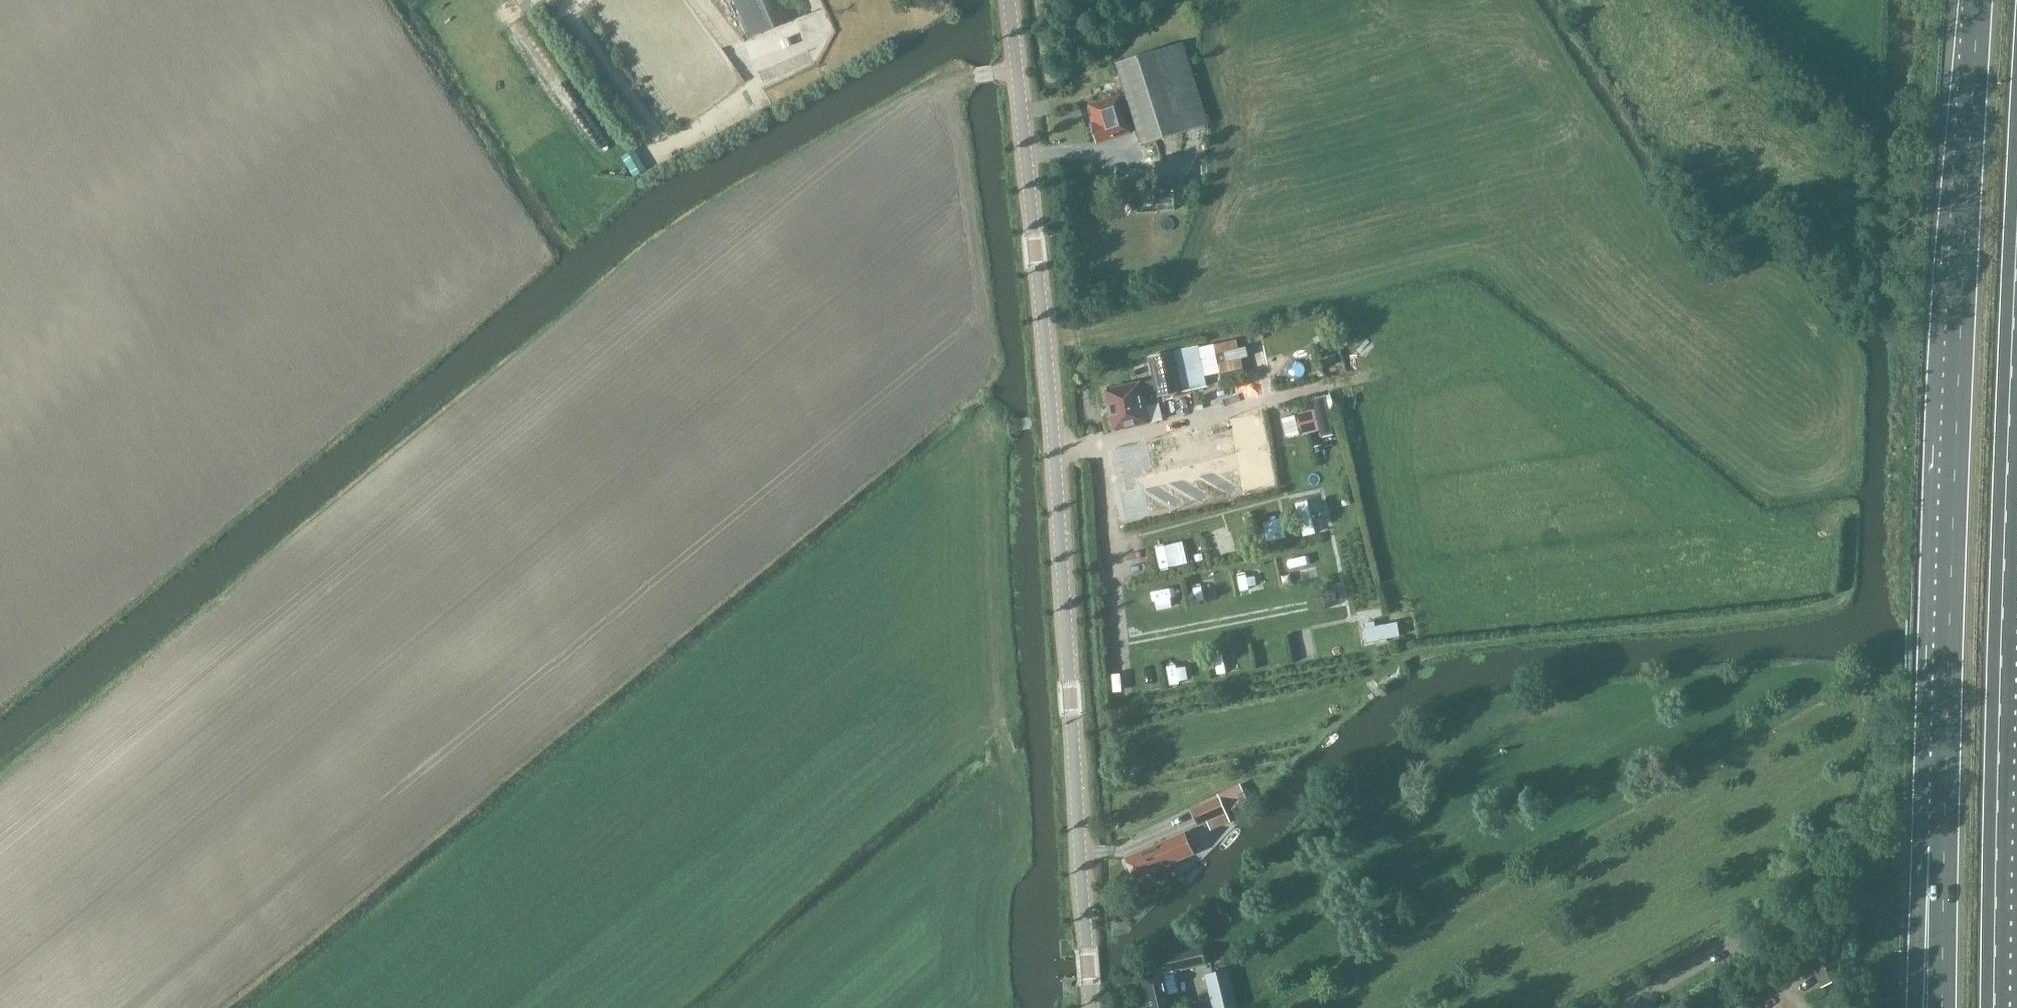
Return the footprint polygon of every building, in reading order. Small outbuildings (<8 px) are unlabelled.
[(749,37),(793,17),(786,0),(733,0),(749,37)] [(1182,43),(1117,63),(1143,145),(1208,125),(1182,43)] [(1096,143),(1102,141),(1133,131),(1122,95),(1089,105),(1095,126),(1091,127),(1096,143)] [(1298,338),(1317,335),(1315,325),(1296,328),(1298,338)] [(1328,360),(1344,355),(1338,334),(1322,338),(1328,360)] [(1160,396),(1207,385),(1197,346),(1151,356),(1160,396)] [(1135,373),(1116,378),(1118,387),(1137,383),(1135,373)] [(1118,387),(1105,390),(1109,406),(1108,406),(1110,415),(1114,431),(1150,424),(1146,405),(1158,403),(1154,385),(1143,387),(1142,382),(1137,383),(1118,387)] [(1310,410),(1295,414),(1300,435),(1320,430),(1322,437),(1333,434),(1324,396),(1312,399),(1314,409),(1310,410)] [(1302,496),(1306,523),(1327,520),(1324,493),(1302,496)] [(1287,516),(1268,520),(1270,530),(1289,526),(1287,516)] [(1211,528),(1213,543),(1237,540),(1234,524),(1211,528)] [(1195,545),(1204,542),(1199,526),(1190,529),(1195,545)] [(1163,558),(1173,555),(1169,535),(1158,538),(1163,558)] [(1312,539),(1291,543),(1295,565),(1316,561),(1312,539)] [(1240,564),(1245,583),(1266,577),(1261,558),(1240,564)] [(1348,578),(1329,581),(1331,592),(1350,589),(1348,578)] [(1334,593),(1326,594),(1327,602),(1335,601),(1334,593)] [(1299,641),(1316,638),(1314,627),(1298,629),(1299,641)] [(1232,658),(1250,654),(1247,638),(1229,642),(1232,658)] [(1174,675),(1184,673),(1181,653),(1170,655),(1174,675)] [(1239,785),(1216,796),(1218,799),(1191,810),(1198,826),(1226,813),(1224,809),(1245,799),(1239,785)] [(1195,854),(1185,832),(1127,858),(1131,867),(1130,869),(1132,875),(1134,875),(1136,879),(1151,873),(1153,877),(1155,880),(1159,881),(1163,881),(1166,878),(1167,875),(1166,871),(1165,867),(1195,854)] [(1207,965),(1202,943),(1176,949),(1177,953),(1164,956),(1168,972),(1182,968),(1183,970),(1207,965)] [(1825,983),(1843,975),(1831,949),(1813,958),(1825,983)] [(1226,971),(1202,977),(1210,1007),(1235,1007),(1226,971)] [(1169,996),(1177,994),(1172,972),(1164,974),(1164,972),(1144,977),(1151,1007),(1150,1007),(1172,1007),(1169,996)]
